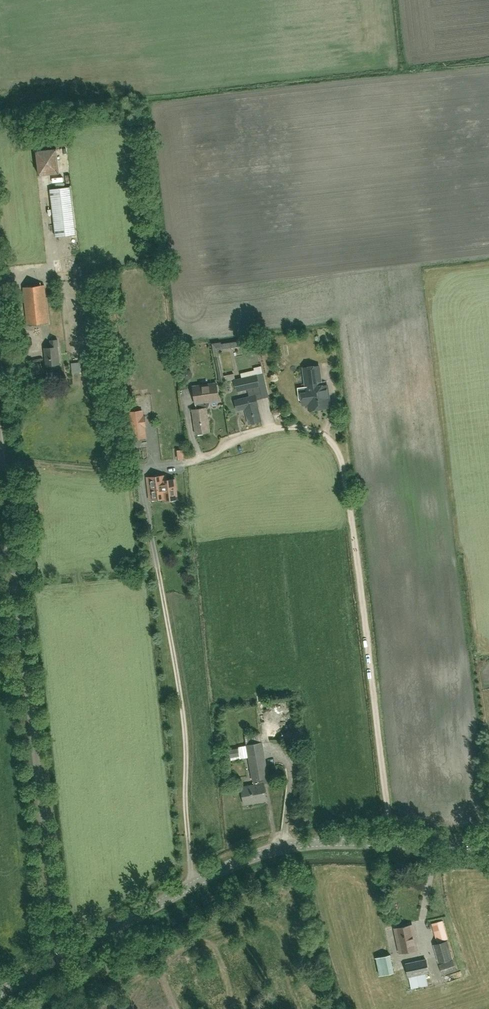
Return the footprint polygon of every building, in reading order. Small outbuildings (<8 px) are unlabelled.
[(38,175),(58,173),(56,149),(36,151),(38,175)] [(74,236),(69,188),(49,190),(54,238),(74,236)] [(27,325),(48,323),(44,285),(23,287),(27,325)] [(46,365),(59,364),(58,347),(58,339),(50,340),(50,348),(44,349),(46,365)] [(219,349),(250,345),(249,339),(212,344),(214,356),(219,355),(219,349)] [(239,355),(239,367),(262,366),(261,354),(239,355)] [(225,381),(231,379),(230,374),(223,376),(219,357),(214,358),(220,382),(225,381)] [(330,408),(327,386),(321,386),(319,367),(304,368),(307,393),(301,393),(302,405),(308,404),(309,410),(330,408)] [(254,390),(267,387),(263,373),(256,375),(241,379),(243,390),(248,388),(250,396),(235,400),(237,410),(245,408),(249,423),(261,420),(254,390)] [(197,410),(192,410),(196,434),(209,432),(206,411),(210,402),(219,400),(216,384),(192,387),(195,404),(197,404),(197,410)] [(145,438),(144,426),(146,426),(145,416),(143,416),(142,410),(130,412),(133,439),(145,438)] [(149,499),(163,498),(163,501),(177,499),(174,479),(166,480),(165,475),(146,477),(149,499)] [(280,736),(289,750),(299,744),(290,730),(280,736)] [(262,742),(247,745),(253,779),(254,779),(255,785),(242,787),(245,803),(267,799),(264,783),(269,782),(268,776),(269,776),(262,742)] [(277,889),(282,900),(284,899),(288,910),(296,907),(287,885),(277,889)] [(206,924),(212,936),(222,930),(219,925),(226,921),(223,915),(206,924)] [(442,921),(433,923),(438,941),(447,938),(442,921)] [(401,952),(418,949),(413,924),(396,928),(401,952)] [(452,958),(447,941),(434,945),(438,962),(452,958)] [(250,951),(236,955),(238,962),(252,957),(250,951)] [(375,955),(378,973),(393,971),(390,953),(375,955)] [(409,976),(429,972),(426,959),(406,963),(409,976)] [(443,974),(456,970),(453,960),(440,965),(443,974)] [(238,988),(246,985),(243,978),(235,981),(238,988)] [(250,992),(241,993),(242,1002),(250,1002),(250,992)] [(198,1000),(190,1003),(192,1008),(201,1008),(198,1000)]
